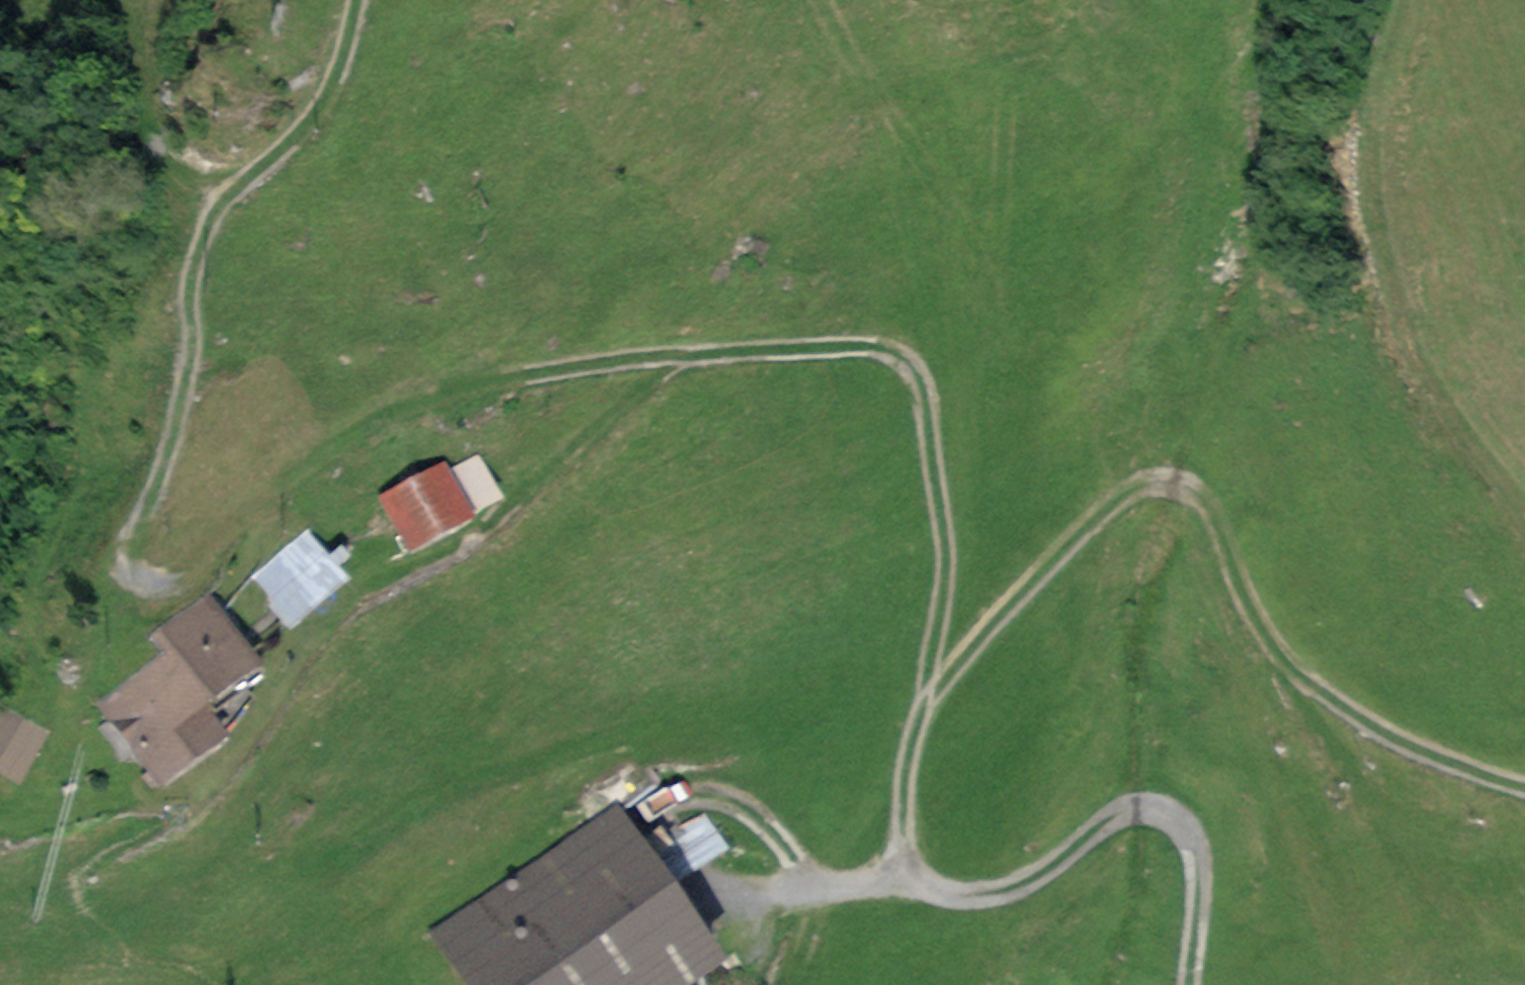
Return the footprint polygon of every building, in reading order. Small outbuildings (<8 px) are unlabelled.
[(443,472),(389,498),(410,542),(465,516),(443,472)] [(335,576),(308,543),(261,581),(288,614),(335,576)] [(172,661),(198,695),(248,658),(208,606),(159,643),(172,661)] [(222,726),(198,695),(172,661),(112,707),(162,772),(222,726)] [(0,711),(0,766),(17,775),(40,732),(0,711)] [(460,938),(491,984),(655,984),(699,955),(617,833),(460,938)]
